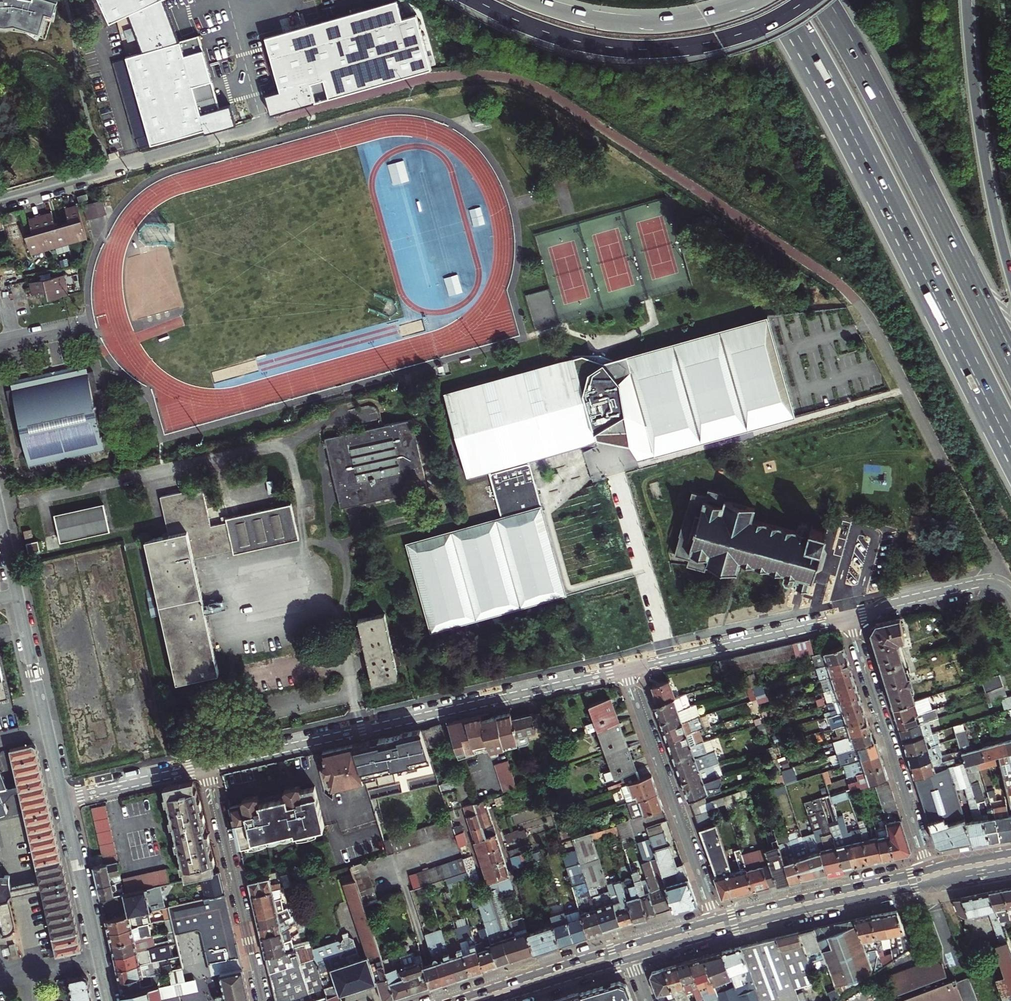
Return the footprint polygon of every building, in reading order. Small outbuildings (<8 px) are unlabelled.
[(6,24),(15,24),(40,31),(46,12),(53,14),(58,0),(0,0),(0,23),(6,24)] [(151,144),(204,129),(205,132),(236,124),(230,104),(220,108),(199,35),(179,40),(164,0),(99,0),(109,22),(116,19),(129,13),(143,51),(126,56),(151,144)] [(270,114),(432,69),(418,14),(403,18),(399,0),(398,0),(265,37),(280,91),(265,95),(270,114)] [(403,160),(390,163),(395,182),(408,179),(403,160)] [(93,218),(107,214),(103,199),(89,204),(89,205),(92,217),(93,218)] [(71,221),(63,224),(69,242),(88,237),(79,206),(73,207),(68,209),(71,221)] [(14,211),(6,214),(8,223),(17,220),(14,211)] [(69,242),(63,224),(57,225),(53,213),(50,214),(40,216),(50,248),(69,242)] [(50,248),(40,216),(33,218),(30,219),(33,232),(26,234),(31,253),(50,248)] [(65,274),(30,283),(33,295),(50,291),(51,298),(69,294),(65,274)] [(598,354),(581,355),(442,393),(466,479),(490,473),(501,516),(406,543),(430,632),(566,595),(536,484),(530,462),(597,443),(599,439),(615,443),(631,447),(638,461),(796,417),(768,316),(610,359),(598,354)] [(10,404),(15,403),(28,466),(113,447),(110,433),(101,435),(98,421),(107,419),(100,388),(96,389),(93,371),(87,372),(85,364),(10,381),(12,390),(7,391),(10,404)] [(131,421),(135,434),(142,431),(139,419),(131,421)] [(411,419),(326,440),(343,508),(428,488),(411,419)] [(222,675),(195,557),(191,540),(212,535),(216,552),(233,548),(233,552),(298,538),(290,503),(226,517),(226,521),(210,525),(202,487),(161,496),(169,534),(144,540),(177,685),(222,675)] [(810,581),(812,581),(826,530),(828,529),(828,527),(824,528),(823,528),(823,530),(813,527),(813,525),(810,524),(810,528),(807,528),(806,523),(802,522),(797,525),(796,530),(751,518),(754,508),(723,499),(725,494),(707,489),(706,494),(691,490),(686,509),(684,509),(677,534),(679,535),(674,554),(688,558),(686,565),(704,569),(705,564),(736,573),(739,562),(783,574),(782,579),(785,585),(790,586),(793,582),(795,583),(795,585),(793,586),(793,587),(808,592),(809,591),(809,590),(809,589),(808,589),(810,581)] [(104,503),(54,514),(60,542),(110,531),(104,503)] [(30,529),(23,530),(24,538),(31,536),(30,529)] [(48,549),(58,547),(55,535),(45,537),(48,549)] [(191,540),(195,557),(216,552),(212,535),(191,540)] [(37,540),(25,543),(27,552),(39,550),(37,540)] [(384,613),(358,619),(372,684),(398,679),(395,665),(400,664),(398,654),(394,655),(384,613)] [(882,669),(902,663),(897,644),(898,643),(899,642),(900,641),(900,640),(905,639),(899,618),(876,623),(871,632),(875,646),(882,669)] [(791,643),(793,656),(810,653),(807,639),(791,643)] [(784,645),(787,659),(794,657),(793,656),(791,643),(784,645)] [(776,646),(779,661),(787,659),(784,645),(776,646)] [(815,666),(846,658),(845,653),(843,648),(842,645),(812,654),(815,666)] [(769,648),(772,662),(779,661),(776,646),(769,648)] [(764,664),(772,662),(769,648),(761,650),(764,664)] [(757,666),(764,664),(761,650),(754,651),(757,666)] [(747,653),(750,667),(757,666),(754,651),(747,653)] [(749,667),(750,667),(747,653),(740,654),(743,669),(744,668),(749,667)] [(732,656),(735,670),(743,669),(740,654),(732,656)] [(728,672),(735,670),(732,656),(725,657),(728,672)] [(721,674),(728,672),(725,657),(722,658),(717,659),(721,674)] [(819,678),(850,669),(848,664),(846,658),(815,666),(819,678)] [(902,663),(882,669),(889,689),(894,706),(913,701),(908,684),(911,684),(909,677),(906,678),(902,663)] [(755,682),(749,667),(744,668),(745,671),(750,684),(755,682)] [(819,678),(823,690),(854,681),(852,675),(850,669),(819,678)] [(1000,673),(993,675),(1001,688),(1004,687),(1000,673)] [(1010,706),(1010,702),(1001,688),(993,675),(987,677),(991,691),(994,700),(1001,698),(1005,708),(1010,706)] [(987,677),(982,679),(986,692),(991,691),(987,677)] [(653,693),(657,704),(673,698),(667,680),(651,686),(653,693)] [(755,682),(750,684),(754,695),(763,693),(759,681),(755,682)] [(854,681),(823,690),(827,701),(858,693),(856,687),(854,681)] [(754,696),(754,695),(750,684),(746,685),(747,690),(745,691),(748,698),(754,696)] [(858,693),(827,701),(829,708),(825,709),(826,714),(827,714),(862,705),(860,699),(858,693)] [(657,712),(658,717),(689,706),(685,694),(673,698),(657,704),(654,705),(657,712)] [(823,695),(816,697),(818,703),(825,701),(823,695)] [(758,708),(758,707),(754,696),(748,698),(746,699),(750,711),(758,708)] [(913,701),(894,706),(891,707),(894,716),(895,721),(932,709),(928,696),(913,701)] [(587,732),(597,728),(614,722),(618,720),(615,711),(612,703),(608,704),(605,698),(589,704),(594,719),(584,723),(587,732)] [(661,725),(663,729),(699,716),(694,704),(689,706),(658,717),(661,725)] [(831,726),(834,725),(865,717),(864,712),(862,705),(827,714),(831,726)] [(767,717),(763,706),(758,707),(758,708),(762,718),(767,717)] [(1006,712),(1001,714),(1002,717),(1010,714),(1010,706),(1005,708),(1006,712)] [(897,726),(898,729),(927,720),(938,717),(936,708),(932,709),(895,721),(897,726)] [(511,717),(516,738),(518,745),(527,743),(528,741),(526,735),(535,733),(536,731),(543,730),(539,711),(524,715),(511,717)] [(465,718),(475,751),(477,750),(475,746),(488,741),(491,749),(504,746),(503,742),(516,738),(511,717),(510,712),(490,717),(489,713),(481,714),(465,718)] [(704,714),(699,716),(703,727),(708,725),(704,714)] [(699,716),(663,729),(666,737),(667,740),(698,729),(703,727),(699,716)] [(865,717),(834,725),(836,731),(830,732),(832,739),(869,729),(867,724),(865,717)] [(475,751),(465,718),(448,722),(459,756),(475,751)] [(927,720),(898,729),(900,737),(902,741),(936,730),(942,728),(941,724),(929,727),(927,720)] [(614,722),(597,728),(605,752),(622,746),(627,745),(622,732),(620,727),(616,728),(614,722)] [(963,722),(953,725),(960,750),(961,753),(963,764),(974,762),(971,751),(969,742),(968,740),(968,738),(963,722)] [(432,726),(419,730),(425,749),(444,743),(438,724),(432,726)] [(359,775),(372,772),(395,767),(414,762),(428,759),(425,749),(418,728),(386,736),(368,740),(349,744),(359,775)] [(669,747),(671,752),(702,741),(698,729),(667,740),(669,747)] [(777,740),(773,729),(766,730),(771,742),(777,740)] [(869,729),(832,739),(836,751),(841,749),(857,745),(873,741),(871,736),(869,729)] [(904,747),(905,753),(926,747),(939,743),(940,743),(936,730),(902,741),(904,747)] [(674,760),(675,764),(713,750),(709,738),(702,741),(671,752),(674,760)] [(781,752),(777,740),(771,742),(775,754),(781,752)] [(875,740),(873,741),(857,745),(861,757),(869,754),(870,756),(879,754),(878,749),(875,740)] [(998,744),(993,745),(996,757),(1008,754),(1004,742),(998,744)] [(908,759),(909,765),(942,758),(943,757),(939,743),(926,747),(905,753),(908,759)] [(359,775),(349,744),(328,749),(320,751),(328,787),(360,780),(360,779),(359,775)] [(13,894),(27,891),(39,888),(54,955),(78,950),(33,745),(8,750),(16,785),(6,786),(0,788),(0,814),(5,813),(3,800),(6,792),(17,790),(38,883),(26,885),(12,889),(10,881),(10,874),(0,874),(0,923),(1,923),(4,933),(7,933),(9,931),(11,930),(13,928),(14,925),(14,922),(9,900),(9,898),(9,897),(9,896),(10,895),(12,894),(13,894)] [(861,757),(857,745),(841,749),(845,762),(861,757)] [(619,775),(636,769),(631,757),(629,751),(624,753),(622,746),(605,752),(611,769),(602,773),(604,780),(619,775)] [(985,747),(980,748),(984,759),(992,757),(993,757),(990,746),(985,747)] [(976,749),(971,751),(974,762),(975,761),(984,759),(980,748),(976,749)] [(678,770),(680,776),(717,762),(719,762),(714,749),(713,750),(675,764),(678,770)] [(850,776),(855,774),(883,766),(881,760),(879,754),(870,756),(869,754),(861,757),(845,762),(844,763),(846,769),(847,769),(850,776)] [(1008,754),(996,757),(998,765),(1008,804),(1010,803),(1010,806),(1010,764),(1008,754)] [(984,759),(975,761),(978,770),(998,765),(996,757),(993,757),(992,757),(984,759)] [(911,771),(913,776),(948,768),(956,766),(954,760),(943,763),(942,758),(909,765),(911,771)] [(509,759),(495,764),(503,790),(517,785),(509,759)] [(1001,839),(994,817),(990,818),(987,809),(984,810),(981,801),(984,801),(974,771),(978,770),(975,761),(974,762),(963,764),(988,841),(1001,839)] [(395,767),(396,771),(415,767),(414,762),(395,767)] [(717,762),(680,776),(682,782),(684,788),(720,774),(722,773),(717,762)] [(974,822),(966,824),(971,841),(973,844),(981,842),(988,841),(963,764),(956,766),(948,768),(956,792),(964,789),(974,822)] [(883,766),(855,774),(857,781),(846,784),(848,790),(860,786),(861,786),(873,782),(887,778),(885,773),(883,766)] [(921,800),(928,825),(964,817),(956,792),(948,768),(913,776),(921,800)] [(639,779),(636,769),(619,775),(623,784),(639,779)] [(796,778),(793,769),(782,772),(785,782),(796,778)] [(830,770),(822,773),(825,784),(833,781),(830,770)] [(785,782),(782,772),(776,774),(780,784),(785,782)] [(689,800),(705,794),(714,791),(715,794),(721,792),(719,786),(721,779),(720,774),(684,788),(686,794),(689,800)] [(650,775),(639,779),(623,784),(619,786),(625,803),(626,802),(656,791),(654,783),(650,775)] [(886,824),(894,856),(908,854),(909,852),(910,850),(887,778),(873,782),(878,796),(881,795),(885,812),(883,812),(886,824)] [(193,789),(191,780),(161,787),(163,796),(161,796),(163,804),(165,803),(168,819),(167,819),(168,827),(170,826),(174,841),(172,842),(173,849),(175,849),(179,864),(176,864),(178,872),(180,871),(182,879),(200,875),(213,872),(211,864),(213,864),(213,863),(215,862),(213,855),(211,855),(208,841),(210,840),(208,833),(206,833),(203,833),(202,826),(204,825),(203,820),(205,820),(204,817),(203,813),(201,813),(200,806),(202,806),(200,798),(198,799),(195,788),(193,789)] [(293,829),(294,833),(321,827),(329,825),(319,785),(300,789),(299,785),(282,789),(283,792),(257,799),(257,795),(240,799),(241,802),(229,805),(239,847),(247,845),(267,840),(266,836),(293,829)] [(846,790),(829,796),(832,804),(848,798),(846,790)] [(985,791),(994,817),(1001,839),(1006,838),(1010,837),(1010,834),(1005,807),(1003,800),(992,802),(991,798),(995,798),(993,792),(989,792),(988,790),(985,791)] [(632,818),(640,815),(662,808),(659,799),(656,791),(626,802),(632,818)] [(689,800),(692,809),(708,803),(705,794),(689,800)] [(495,799),(497,805),(507,801),(505,795),(495,799)] [(852,865),(842,835),(836,816),(832,804),(829,796),(829,795),(825,796),(834,824),(828,826),(842,867),(848,866),(852,865)] [(825,817),(819,798),(804,803),(813,832),(826,871),(834,869),(842,867),(828,826),(827,823),(825,817)] [(485,803),(483,799),(473,803),(472,803),(475,812),(487,808),(485,803)] [(725,804),(727,809),(736,806),(734,801),(725,804)] [(479,825),(475,812),(472,803),(463,806),(465,815),(470,828),(479,825)] [(692,809),(694,815),(710,809),(708,803),(692,809)] [(115,861),(102,804),(89,807),(99,853),(102,863),(115,861)] [(489,815),(487,808),(475,812),(479,825),(491,822),(489,815)] [(699,829),(715,823),(710,809),(694,815),(699,829)] [(451,811),(446,812),(449,820),(453,833),(461,831),(459,824),(456,825),(451,811)] [(836,816),(842,835),(852,865),(859,864),(867,862),(857,827),(849,830),(843,814),(836,816)] [(971,841),(966,824),(964,817),(928,825),(930,831),(934,842),(941,847),(955,844),(971,841)] [(881,859),(875,836),(867,839),(864,830),(862,830),(861,828),(863,827),(861,819),(855,821),(857,827),(867,862),(874,861),(881,859)] [(402,836),(396,838),(395,838),(388,840),(393,854),(400,851),(406,849),(413,847),(420,844),(426,842),(432,840),(439,838),(446,835),(453,833),(449,820),(442,822),(434,825),(428,827),(421,829),(415,831),(409,833),(402,836)] [(614,825),(616,830),(620,843),(634,839),(627,820),(614,825)] [(493,827),(491,822),(479,825),(483,837),(495,833),(493,827)] [(739,893),(731,871),(715,823),(699,829),(701,834),(716,876),(713,876),(721,898),(731,895),(739,893)] [(888,858),(894,856),(886,824),(881,825),(882,828),(873,830),(875,836),(881,859),(888,858)] [(483,837),(479,825),(470,828),(472,835),(474,840),(483,837)] [(614,825),(602,829),(604,834),(616,830),(614,825)] [(266,836),(267,840),(247,845),(248,848),(252,848),(256,848),(260,847),(264,846),(269,844),(268,840),(271,839),(271,840),(275,840),(278,840),(281,839),(284,837),(288,837),(291,837),(293,836),(296,835),(302,834),(302,836),(305,836),(310,835),(313,835),(318,834),(322,832),(321,827),(294,833),(293,829),(266,836)] [(602,829),(589,833),(591,839),(604,834),(602,829)] [(789,880),(777,844),(775,838),(773,830),(765,832),(768,840),(771,839),(773,845),(765,848),(776,884),(783,882),(789,880)] [(465,843),(461,831),(453,833),(457,845),(465,843)] [(505,836),(507,841),(527,835),(525,831),(518,833),(517,831),(505,836)] [(796,831),(787,834),(790,841),(798,838),(796,831)] [(654,857),(672,907),(673,910),(685,907),(696,904),(682,864),(675,866),(668,845),(666,845),(662,832),(648,837),(648,840),(654,857)] [(809,852),(807,853),(810,863),(812,862),(816,873),(820,872),(826,871),(813,832),(803,836),(809,852)] [(497,839),(495,833),(483,837),(487,850),(499,846),(497,839)] [(618,924),(611,902),(603,904),(600,893),(597,894),(595,887),(606,884),(591,839),(589,833),(573,839),(579,860),(602,929),(610,927),(618,924)] [(775,838),(777,844),(790,841),(787,834),(775,838)] [(790,841),(801,877),(809,875),(816,873),(812,862),(810,863),(807,853),(809,852),(803,836),(798,838),(790,841)] [(487,850),(483,837),(474,840),(476,847),(478,853),(487,850)] [(641,861),(654,857),(648,840),(636,844),(641,861)] [(790,841),(777,844),(789,880),(795,879),(801,877),(790,841)] [(469,855),(465,843),(457,845),(462,858),(469,855)] [(523,862),(530,860),(527,851),(529,850),(529,848),(526,845),(508,851),(514,870),(524,866),(523,862)] [(501,853),(499,846),(487,850),(491,862),(503,858),(501,853)] [(557,846),(548,848),(550,855),(559,853),(557,846)] [(753,889),(742,856),(740,848),(734,850),(740,868),(731,871),(739,893),(745,891),(753,889)] [(765,848),(742,856),(753,889),(765,886),(776,884),(765,848)] [(491,862),(487,850),(478,853),(480,860),(482,865),(491,862)] [(541,852),(533,855),(535,862),(543,860),(541,852)] [(90,855),(92,865),(102,863),(99,853),(90,855)] [(473,868),(469,855),(462,858),(466,871),(468,869),(473,868)] [(642,868),(629,871),(634,884),(644,915),(656,912),(672,907),(654,857),(641,861),(640,862),(642,868)] [(439,881),(445,879),(445,878),(452,876),(459,873),(466,871),(462,858),(454,861),(448,863),(441,865),(434,868),(428,870),(421,872),(414,875),(408,877),(412,890),(419,887),(426,885),(427,885),(432,883),(439,881)] [(505,865),(503,858),(491,862),(495,875),(507,871),(505,865)] [(602,929),(579,860),(564,865),(567,874),(570,881),(575,896),(587,934),(594,932),(602,929)] [(95,874),(97,884),(120,879),(115,861),(102,863),(92,865),(95,874)] [(495,875),(491,862),(482,865),(483,870),(486,878),(495,875)] [(368,882),(367,877),(364,870),(362,864),(350,868),(352,874),(354,881),(356,886),(358,893),(360,899),(362,905),(374,901),(373,895),(371,889),(368,882)] [(479,886),(473,868),(468,869),(466,871),(468,877),(472,888),(479,886)] [(124,878),(127,891),(152,886),(159,884),(168,882),(165,869),(124,878)] [(219,871),(213,872),(200,875),(205,897),(224,893),(219,871)] [(459,873),(452,876),(445,878),(445,879),(446,884),(468,877),(466,871),(459,873)] [(507,871),(495,875),(486,878),(487,881),(488,883),(509,877),(508,874),(507,871)] [(292,888),(291,887),(287,874),(280,876),(285,889),(292,888)] [(475,899),(485,927),(497,964),(505,962),(515,958),(529,954),(534,952),(528,933),(524,923),(513,926),(511,919),(502,894),(514,890),(509,877),(488,883),(485,884),(488,895),(475,899)] [(249,889),(250,896),(271,892),(268,878),(247,882),(249,889)] [(122,892),(123,892),(120,879),(97,884),(99,891),(100,897),(122,892)] [(624,922),(632,920),(625,899),(619,880),(606,884),(611,902),(618,924),(624,922)] [(362,905),(360,899),(358,893),(356,886),(354,881),(343,885),(367,955),(370,954),(379,952),(378,949),(373,933),(368,919),(369,918),(368,913),(365,914),(362,905)] [(159,884),(152,886),(157,908),(161,907),(164,906),(159,884)] [(645,917),(644,915),(634,884),(627,886),(631,898),(625,899),(632,920),(632,921),(638,919),(645,917)] [(152,886),(127,891),(123,892),(122,892),(125,904),(127,914),(149,910),(157,908),(152,886)] [(1003,889),(1010,910),(1010,912),(1010,887),(1003,889)] [(295,899),(292,888),(285,889),(288,901),(295,899)] [(1010,910),(1003,889),(994,890),(988,891),(995,909),(1006,907),(1007,910),(1010,910)] [(961,896),(967,913),(967,914),(986,911),(998,941),(995,942),(996,949),(1005,973),(1010,990),(1010,950),(995,909),(988,891),(966,895),(961,896)] [(251,901),(253,908),(274,904),(271,892),(250,896),(251,901)] [(224,893),(205,897),(166,906),(169,918),(172,930),(173,932),(195,927),(196,927),(198,928),(198,929),(208,972),(218,970),(223,992),(215,995),(217,1000),(249,1000),(224,893)] [(575,896),(561,901),(573,939),(581,936),(587,934),(575,896)] [(961,896),(954,898),(959,910),(963,914),(967,913),(964,906),(961,896)] [(298,908),(295,899),(288,901),(291,910),(294,909),(298,908)] [(546,904),(552,925),(558,944),(566,941),(573,939),(561,901),(560,900),(546,904)] [(254,913),(255,918),(276,914),(274,904),(253,908),(254,913)] [(164,919),(169,918),(166,906),(164,906),(161,907),(164,919)] [(127,914),(105,919),(106,925),(107,931),(148,923),(151,922),(149,910),(127,914)] [(890,912),(884,913),(889,935),(896,933),(898,945),(905,944),(906,946),(892,948),(893,953),(894,958),(912,947),(898,910),(890,912)] [(878,914),(871,916),(879,947),(880,950),(883,949),(882,946),(884,945),(883,936),(889,935),(884,913),(878,914)] [(257,924),(258,928),(278,923),(276,914),(255,918),(257,924)] [(303,923),(300,915),(296,916),(293,917),(296,925),(303,923)] [(854,919),(867,953),(871,952),(870,949),(879,947),(871,916),(864,917),(854,919)] [(515,917),(511,919),(513,926),(524,923),(523,919),(516,921),(515,917)] [(172,930),(169,918),(164,919),(167,931),(172,930)] [(814,928),(819,941),(826,961),(838,994),(874,971),(867,953),(854,919),(845,922),(841,922),(834,924),(826,926),(814,928)] [(150,935),(148,923),(107,931),(109,939),(110,944),(150,935)] [(278,923),(258,928),(259,933),(260,938),(280,933),(278,923)] [(305,930),(303,923),(296,925),(298,933),(305,930)] [(483,969),(475,943),(468,924),(463,926),(464,932),(457,934),(470,973),(477,971),(483,969)] [(430,940),(443,981),(450,979),(457,977),(444,938),(440,925),(426,930),(429,939),(430,940)] [(552,925),(533,931),(531,932),(528,933),(534,952),(537,951),(539,950),(541,950),(550,947),(558,944),(552,925)] [(497,964),(485,927),(477,930),(481,941),(475,943),(483,969),(490,966),(497,964)] [(826,961),(819,941),(814,928),(807,930),(799,932),(810,962),(821,958),(823,962),(826,961)] [(112,950),(113,955),(175,942),(173,932),(172,930),(167,931),(168,940),(154,943),(153,935),(150,935),(110,944),(112,950)] [(305,930),(298,933),(301,940),(308,938),(305,930)] [(383,930),(373,933),(378,949),(387,946),(383,930)] [(426,930),(423,930),(434,962),(440,982),(442,982),(443,981),(430,940),(429,939),(426,930)] [(787,935),(777,937),(796,987),(815,975),(811,966),(810,962),(799,932),(787,935)] [(261,943),(262,947),(283,942),(280,933),(260,938),(261,943)] [(457,934),(444,938),(457,977),(464,975),(470,973),(457,934)] [(357,987),(366,984),(375,981),(371,971),(366,956),(358,958),(351,938),(348,937),(342,939),(340,941),(337,940),(311,947),(313,955),(319,973),(331,969),(339,993),(357,987)] [(741,946),(758,989),(762,1000),(801,1000),(796,987),(777,937),(759,942),(741,946)] [(308,938),(301,940),(295,942),(297,949),(310,945),(308,938)] [(114,961),(116,968),(151,960),(157,959),(178,955),(175,942),(113,955),(114,961)] [(263,951),(264,956),(283,953),(284,949),(283,942),(262,947),(263,951)] [(381,960),(386,958),(391,957),(389,950),(387,946),(378,949),(379,952),(380,955),(381,960)] [(758,989),(741,946),(731,949),(722,951),(732,975),(735,984),(740,995),(758,989)] [(264,956),(275,1000),(328,1000),(319,973),(313,955),(297,960),(294,950),(283,953),(264,956)] [(732,975),(722,951),(715,953),(709,954),(703,956),(721,1000),(762,1000),(758,989),(740,995),(735,984),(729,986),(725,988),(722,980),(726,978),(732,975)] [(401,968),(409,993),(420,989),(430,986),(424,965),(421,953),(414,956),(412,952),(400,956),(404,966),(401,968)] [(883,965),(894,958),(893,953),(881,955),(883,965)] [(957,978),(955,979),(954,976),(952,971),(947,972),(943,961),(935,955),(931,957),(888,974),(899,998),(896,999),(897,1000),(979,1000),(969,973),(957,978)] [(690,960),(704,994),(707,1000),(721,1000),(703,956),(696,958),(690,960)] [(381,960),(383,964),(394,997),(402,995),(409,993),(401,968),(397,969),(396,966),(389,968),(386,958),(381,960)] [(821,958),(810,962),(811,966),(823,962),(821,958)] [(151,960),(116,968),(117,974),(118,980),(157,972),(164,970),(163,966),(159,967),(153,968),(151,960)] [(683,962),(677,963),(686,985),(687,989),(693,986),(697,997),(704,994),(690,960),(683,962)] [(383,964),(378,965),(377,962),(374,963),(376,969),(371,971),(375,981),(382,1000),(384,1000),(394,997),(383,964)] [(424,965),(430,986),(440,982),(434,962),(424,965)] [(676,994),(678,1000),(679,1000),(686,1000),(682,990),(681,990),(680,988),(686,985),(677,963),(671,965),(665,967),(676,994)] [(183,979),(180,967),(167,969),(170,982),(158,985),(161,998),(197,989),(194,976),(183,979)] [(651,975),(658,994),(668,990),(670,996),(676,994),(665,967),(653,970),(652,973),(651,975)] [(319,973),(328,1000),(341,1000),(339,993),(331,969),(319,973)] [(146,987),(156,985),(155,980),(158,974),(157,972),(118,980),(123,1000),(149,1000),(146,987)] [(1005,973),(995,977),(1003,1000),(1010,997),(1010,990),(1005,973)] [(84,976),(62,981),(53,983),(53,985),(55,987),(56,988),(58,989),(60,990),(62,990),(64,990),(66,1000),(90,1000),(84,976)] [(584,1000),(634,1000),(627,983),(619,980),(591,988),(581,991),(584,1000)] [(146,987),(149,1000),(160,1000),(157,985),(156,985),(146,987)] [(581,991),(551,1000),(584,1000),(581,991)]
